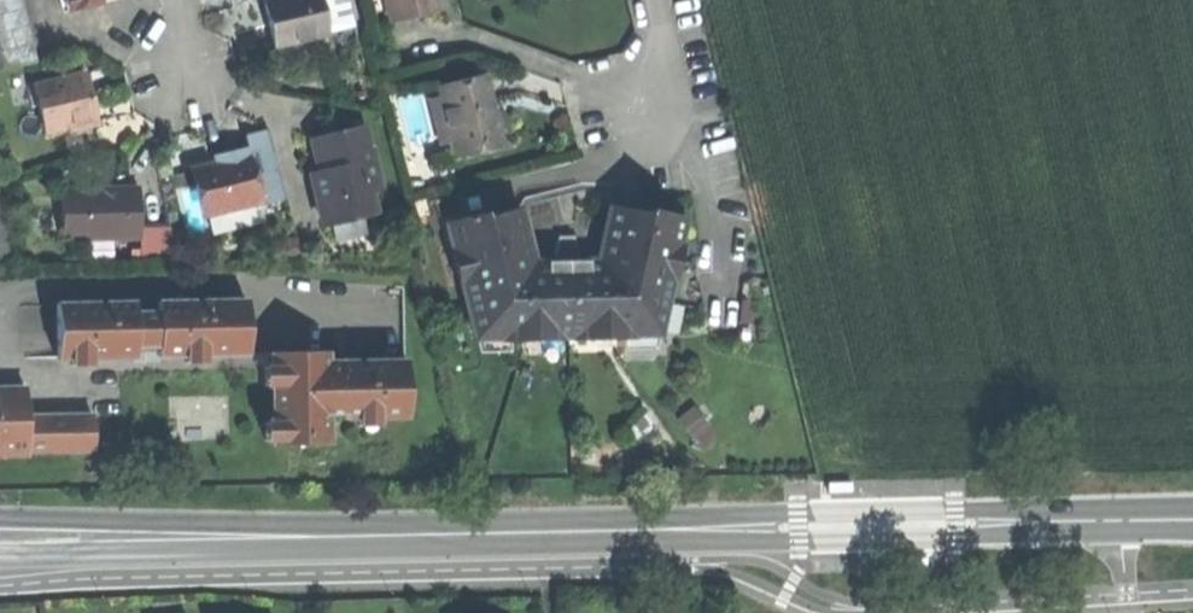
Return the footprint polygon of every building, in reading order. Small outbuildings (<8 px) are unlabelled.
[(27,8),(25,0),(0,0),(0,15),(27,8)] [(69,9),(102,3),(101,0),(67,0),(69,9)] [(277,47),(332,36),(325,0),(270,0),(268,0),(274,31),(277,47)] [(395,21),(429,12),(443,9),(441,0),(390,0),(395,21)] [(0,15),(0,33),(32,25),(27,8),(0,15)] [(0,33),(0,38),(3,51),(36,43),(32,25),(0,33)] [(36,43),(3,51),(8,69),(41,61),(36,43)] [(39,85),(49,130),(71,125),(100,118),(95,97),(89,73),(39,85)] [(489,77),(444,88),(459,148),(504,136),(499,116),(489,77)] [(101,124),(100,118),(71,125),(72,131),(101,124)] [(314,175),(326,222),(338,219),(371,210),(382,208),(376,185),(388,183),(373,124),(334,134),(315,138),(324,172),(314,175)] [(506,144),(504,136),(459,148),(460,155),(506,144)] [(221,160),(200,165),(212,214),(262,201),(250,153),(221,160)] [(20,257),(0,176),(0,262),(20,257)] [(482,188),(487,214),(488,219),(506,216),(500,184),(482,188)] [(66,189),(67,242),(144,240),(144,229),(143,187),(114,188),(66,189)] [(267,221),(262,201),(212,214),(217,233),(267,221)] [(465,280),(479,337),(523,336),(522,325),(544,325),(544,335),(595,334),(595,323),(618,323),(618,333),(662,334),(674,274),(668,274),(672,254),(663,253),(665,241),(679,244),(685,216),(651,208),(650,213),(613,207),(604,261),(582,262),(558,262),(537,263),(525,211),(506,216),(488,219),(487,214),(452,221),(457,251),(474,247),(475,260),(468,263),(470,278),(465,280)] [(375,228),(371,210),(338,219),(343,237),(375,228)] [(173,228),(144,229),(144,240),(144,261),(174,261),(173,228)] [(562,237),(558,262),(582,262),(579,238),(570,238),(562,237)] [(61,302),(62,357),(136,356),(136,346),(163,346),(163,355),(247,354),(247,300),(161,301),(162,312),(136,312),(136,301),(61,302)] [(330,353),(274,354),(275,386),(278,386),(278,445),(333,444),(333,413),(349,413),(349,418),(410,418),(409,360),(330,361),(330,353)] [(29,455),(28,415),(27,386),(0,387),(0,456),(29,455)] [(700,404),(683,415),(701,444),(718,433),(700,404)] [(93,413),(28,415),(29,455),(94,453),(93,413)]
